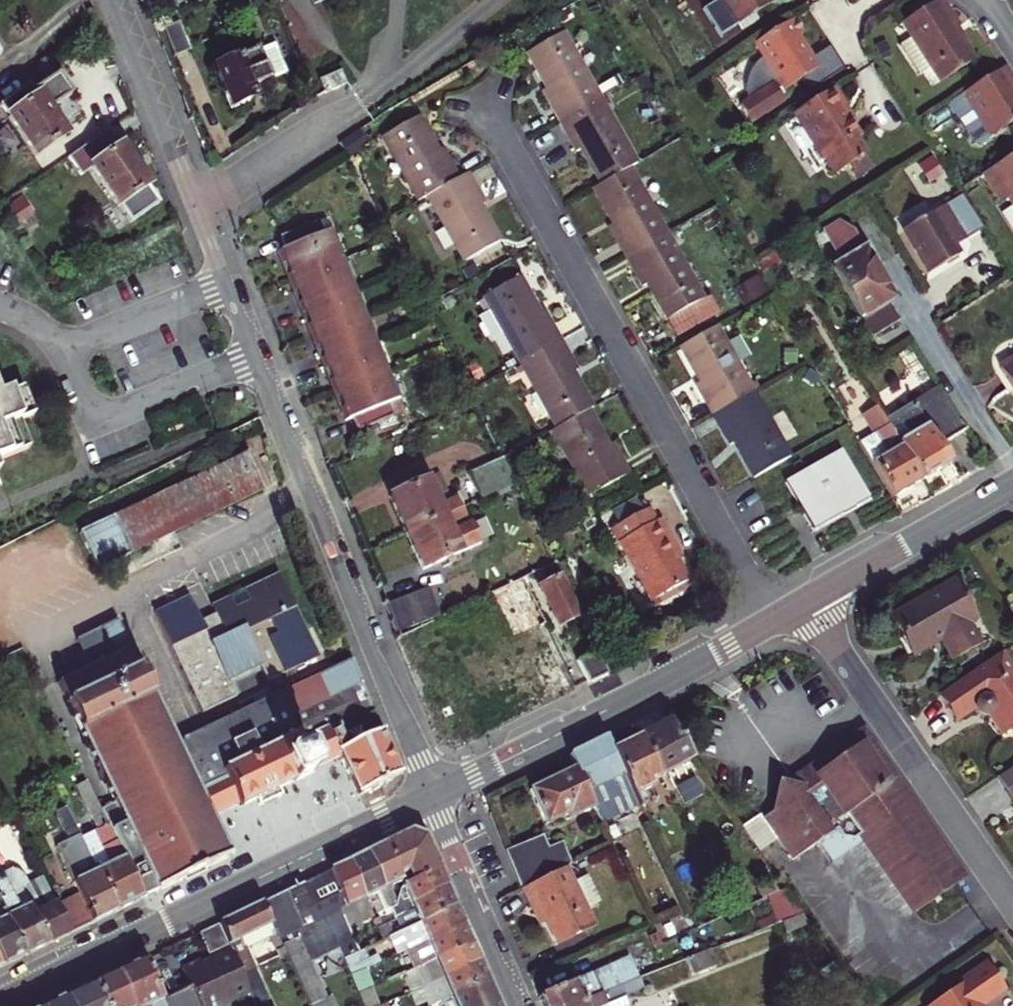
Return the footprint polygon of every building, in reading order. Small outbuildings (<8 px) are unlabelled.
[(707,6),(723,32),(734,25),(735,27),(737,26),(754,15),(771,4),(769,0),(717,0),(707,6)] [(960,27),(942,0),(938,0),(902,23),(912,37),(899,46),(918,75),(930,67),(940,82),(975,60),(956,30),(960,27)] [(737,26),(741,32),(758,21),(754,15),(737,26)] [(755,44),(764,57),(763,58),(758,62),(751,72),(748,78),(746,86),(746,93),(748,100),(740,105),(752,123),(784,102),(777,89),(782,85),(785,89),(801,79),(809,92),(845,69),(830,46),(811,58),(797,37),(804,33),(795,18),(755,44)] [(162,28),(174,57),(191,51),(179,22),(162,28)] [(547,89),(543,91),(560,121),(601,98),(564,32),(526,53),(547,89)] [(274,44),(215,69),(231,109),(254,99),(250,90),(287,74),(274,44)] [(1004,68),(963,94),(991,137),(1012,123),(1012,90),(1009,85),(1012,82),(1004,68)] [(49,111),(71,96),(58,76),(35,92),(31,85),(1,107),(36,156),(66,135),(49,111)] [(843,105),(833,89),(793,114),(823,160),(826,158),(836,173),(866,154),(856,139),(859,137),(840,107),(843,105)] [(560,121),(576,150),(580,149),(600,184),(630,168),(637,163),(601,98),(560,121)] [(417,202),(426,197),(458,179),(441,149),(437,151),(418,116),(380,137),(417,202)] [(120,148),(116,140),(108,146),(112,153),(91,167),(118,206),(119,205),(131,222),(158,204),(146,187),(147,186),(121,147),(120,148)] [(983,175),(1000,202),(1008,197),(1012,205),(1012,155),(983,175)] [(600,184),(593,188),(613,224),(609,226),(626,256),(667,233),(630,168),(600,184)] [(462,263),(499,242),(480,206),(484,204),(467,173),(458,179),(426,197),(462,263)] [(31,214),(48,202),(41,192),(24,203),(23,201),(3,215),(12,228),(32,215),(31,214)] [(954,247),(984,229),(962,195),(903,231),(929,274),(959,256),(954,247)] [(1008,204),(1000,209),(1012,231),(1012,213),(1008,204)] [(284,249),(280,251),(292,279),(340,260),(328,232),(318,236),(313,223),(279,236),(284,249)] [(837,223),(822,232),(837,257),(840,255),(844,263),(831,270),(860,319),(886,304),(893,300),(875,269),(877,264),(872,254),(866,254),(849,225),(841,229),(837,223)] [(646,284),(666,320),(703,299),(667,233),(626,256),(642,286),(646,284)] [(299,309),(351,288),(340,260),(292,279),(296,291),(293,292),(299,309)] [(759,275),(733,289),(742,306),(768,291),(759,275)] [(503,336),(519,363),(560,340),(543,310),(539,312),(519,277),(482,298),(489,310),(478,317),(492,342),(503,336)] [(314,336),(362,316),(351,288),(299,309),(306,326),(309,324),(314,336)] [(860,319),(871,338),(897,322),(886,304),(860,319)] [(322,365),(373,344),(362,316),(314,336),(318,347),(315,348),(322,365)] [(871,338),(880,353),(907,338),(897,322),(871,338)] [(695,384),(712,414),(754,391),(717,326),(679,346),(699,382),(695,384)] [(519,363),(555,429),(589,411),(593,408),(573,373),(577,370),(560,340),(519,363)] [(336,391),(384,372),(373,344),(322,365),(328,381),(331,380),(336,391)] [(1000,369),(1012,390),(1012,360),(1000,369)] [(351,419),(356,431),(404,412),(399,400),(396,401),(384,372),(336,391),(347,420),(351,419)] [(900,447),(921,481),(949,464),(939,447),(965,432),(938,388),(884,420),(900,447)] [(28,450),(18,422),(33,417),(22,389),(0,398),(0,461),(28,450)] [(712,414),(729,444),(733,442),(753,478),(790,457),(754,391),(712,414)] [(892,499),(921,481),(900,447),(884,420),(876,407),(863,415),(874,434),(859,444),(892,499)] [(555,429),(551,431),(588,497),(629,474),(612,443),(608,446),(589,411),(555,429)] [(841,452),(785,483),(812,529),(867,498),(841,452)] [(265,486),(250,455),(123,515),(139,547),(265,486)] [(502,459),(471,473),(482,499),(515,484),(502,459)] [(439,505),(427,479),(389,496),(406,533),(461,508),(463,508),(460,502),(453,504),(452,500),(439,505)] [(461,508),(406,533),(423,570),(481,544),(471,522),(468,524),(461,508)] [(648,509),(611,530),(651,602),(689,581),(676,559),(674,560),(654,524),(656,523),(648,509)] [(129,551),(139,547),(123,515),(114,519),(112,516),(79,532),(97,570),(131,554),(129,551)] [(676,559),(682,556),(662,520),(656,523),(654,524),(674,560),(676,559)] [(532,574),(559,627),(579,617),(553,564),(532,574)] [(267,682),(318,658),(279,575),(211,607),(217,618),(202,625),(189,597),(168,607),(216,707),(237,697),(228,679),(259,664),(267,682)] [(492,591),(514,636),(544,621),(522,576),(492,591)] [(940,639),(952,660),(977,646),(965,625),(976,618),(954,580),(890,617),(913,655),(940,639)] [(384,606),(395,634),(437,617),(426,589),(384,606)] [(216,707),(168,607),(154,613),(202,714),(216,707)] [(89,668),(57,684),(113,803),(100,810),(144,898),(229,857),(210,818),(237,804),(239,807),(278,789),(314,771),(313,768),(339,755),(358,795),(392,779),(397,767),(352,659),(181,740),(181,742),(175,745),(116,621),(76,639),(89,668)] [(577,661),(588,685),(608,675),(596,651),(577,661)] [(1001,735),(1012,727),(1012,673),(999,653),(937,696),(955,723),(975,710),(977,714),(981,717),(985,717),(988,716),(1001,735)] [(662,776),(693,759),(670,720),(642,736),(662,776)] [(872,761),(878,756),(862,733),(838,749),(843,756),(830,765),(826,758),(803,774),(807,781),(798,787),(788,786),(775,795),(774,806),(776,810),(763,819),(759,814),(742,826),(759,852),(777,839),(791,861),(817,843),(836,830),(841,839),(852,840),(860,835),(864,841),(914,913),(963,879),(887,768),(880,773),(872,761)] [(594,807),(602,823),(638,805),(612,750),(605,736),(568,755),(575,768),(594,807)] [(640,807),(647,804),(641,792),(654,785),(652,781),(662,776),(642,736),(612,750),(638,805),(640,807)] [(838,749),(826,758),(830,765),(843,756),(838,749)] [(880,773),(887,768),(878,756),(872,761),(880,773)] [(995,778),(1012,804),(1012,766),(995,778)] [(530,789),(547,825),(567,814),(569,819),(594,807),(575,768),(564,773),(530,789)] [(144,898),(100,810),(86,781),(76,786),(98,830),(81,838),(116,911),(144,898)] [(81,838),(65,807),(55,811),(71,844),(58,851),(79,895),(57,905),(70,933),(116,911),(81,838)] [(836,830),(817,843),(832,864),(864,841),(860,835),(852,840),(841,839),(836,830)] [(400,885),(438,868),(424,836),(410,831),(366,853),(383,890),(385,897),(390,908),(399,904),(400,885)] [(542,837),(505,853),(521,889),(566,868),(570,866),(561,844),(547,850),(542,837)] [(364,899),(383,890),(366,853),(348,861),(364,899)] [(348,928),(372,917),(364,899),(348,861),(329,870),(345,906),(339,908),(348,928)] [(570,876),(579,871),(575,863),(570,866),(566,868),(570,876)] [(395,919),(396,918),(413,911),(411,905),(447,889),(438,868),(400,885),(399,904),(390,908),(395,919)] [(545,920),(557,945),(595,927),(587,910),(573,882),(570,876),(566,868),(521,889),(535,917),(542,914),(545,920)] [(57,905),(43,877),(29,884),(26,879),(23,875),(17,870),(12,869),(0,874),(0,906),(25,955),(70,933),(57,905)] [(345,906),(329,870),(302,883),(261,903),(276,935),(283,949),(285,955),(309,1005),(333,1005),(329,998),(325,1000),(308,964),(337,950),(342,960),(359,952),(348,928),(339,908),(345,906)] [(573,882),(587,910),(599,904),(586,876),(573,882)] [(400,926),(395,928),(398,934),(455,907),(447,889),(411,905),(413,911),(396,918),(400,926)] [(785,889),(766,897),(773,916),(776,923),(802,913),(785,889)] [(376,915),(390,908),(385,897),(371,903),(376,915)] [(219,924),(242,975),(254,969),(255,969),(246,948),(241,939),(254,933),(259,942),(269,937),(276,935),(261,903),(219,924)] [(25,955),(0,906),(0,960),(3,965),(25,955)] [(409,950),(463,924),(455,907),(398,934),(393,936),(390,937),(398,955),(409,950)] [(535,917),(538,923),(545,920),(542,914),(535,917)] [(783,922),(787,933),(806,926),(802,914),(783,922)] [(773,916),(756,923),(759,930),(776,923),(773,916)] [(249,991),(242,975),(219,924),(198,934),(211,961),(202,965),(200,960),(181,969),(189,988),(164,999),(167,1005),(218,1005),(236,998),(249,991)] [(390,937),(393,936),(388,924),(380,927),(377,929),(382,941),(390,937)] [(409,950),(417,967),(471,942),(463,924),(409,950)] [(241,939),(246,948),(259,942),(254,933),(241,939)] [(649,937),(653,947),(660,944),(656,934),(649,937)] [(269,937),(276,952),(283,949),(276,935),(269,937)] [(418,969),(425,986),(479,961),(471,942),(417,967),(418,969)] [(710,950),(712,956),(732,948),(729,942),(710,950)] [(276,952),(278,958),(285,955),(283,949),(276,952)] [(349,977),(350,977),(363,971),(371,967),(368,962),(363,950),(359,952),(342,960),(349,977)] [(685,959),(691,975),(716,965),(712,956),(710,950),(685,959)] [(539,997),(543,1005),(573,1005),(585,1001),(639,978),(640,977),(629,956),(539,997)] [(368,962),(371,967),(378,963),(376,958),(368,962)] [(164,999),(144,959),(116,973),(132,1005),(167,1005),(164,999)] [(440,1001),(487,979),(479,961),(425,986),(411,992),(417,1005),(418,1005),(426,1002),(428,1005),(440,1001)] [(1006,989),(988,963),(962,980),(964,983),(931,1005),(983,1005),(1006,989)] [(251,995),(256,1005),(269,1000),(254,969),(242,975),(249,991),(251,995)] [(418,969),(403,975),(411,992),(425,986),(418,969)] [(350,977),(358,994),(370,988),(363,971),(350,977)] [(116,973),(94,983),(104,1005),(132,1005),(116,973)] [(573,1005),(602,1005),(625,996),(643,988),(639,978),(585,1001),(573,1005)] [(443,1005),(476,1005),(495,997),(487,979),(440,1001),(443,1005)] [(94,983),(66,996),(71,1005),(104,1005),(94,983)] [(362,1005),(379,1005),(371,989),(357,995),(362,1005)] [(236,998),(238,1002),(251,995),(249,991),(236,998)] [(45,1005),(71,1005),(66,996),(45,1005)] [(629,1005),(625,996),(602,1005),(628,1005),(629,1005)] [(495,997),(476,1005),(499,1005),(495,997)]
